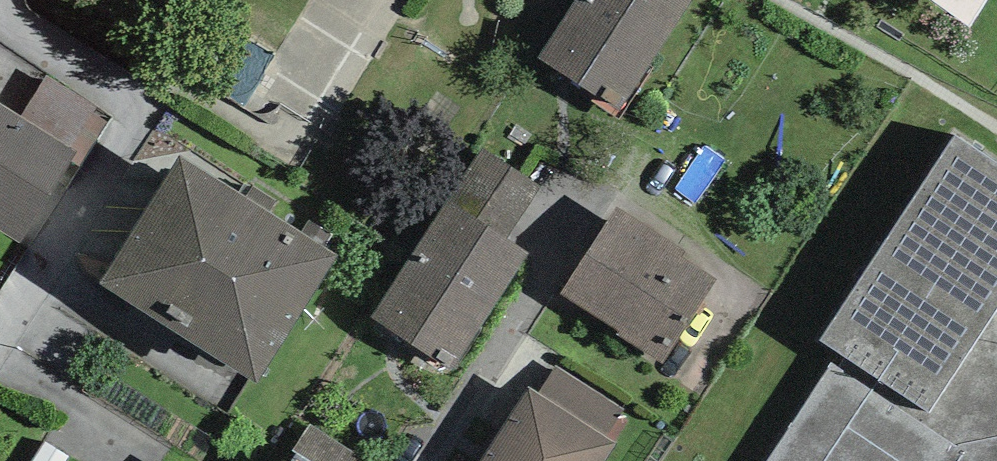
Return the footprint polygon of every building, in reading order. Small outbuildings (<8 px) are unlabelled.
[(537,58),(618,111),(692,0),(577,0),(537,58)] [(970,27),(987,0),(932,0),(970,27)] [(77,152),(71,162),(79,167),(110,120),(47,76),(22,116),(77,152)] [(0,103),(0,231),(19,243),(71,162),(77,152),(22,116),(0,103)] [(956,134),(819,341),(843,357),(836,367),(830,363),(765,460),(996,460),(996,161),(956,134)] [(447,201),(507,240),(542,187),(482,147),(447,201)] [(246,197),(180,155),(99,284),(256,383),(338,256),(324,247),(302,233),(269,212),(246,197)] [(246,197),(269,212),(275,202),(252,187),(246,197)] [(447,201),(370,317),(451,370),(528,254),(507,240),(447,201)] [(686,252),(617,206),(560,294),(662,363),(717,280),(682,257),(686,252)] [(302,233),(324,247),(331,236),(309,221),(302,233)] [(539,393),(606,437),(623,411),(556,367),(539,393)] [(482,460),(605,460),(616,443),(606,437),(539,393),(529,387),(482,460)] [(309,460),(370,460),(309,423),(292,450),(309,460)] [(70,457),(45,442),(32,460),(67,460),(70,457)]
